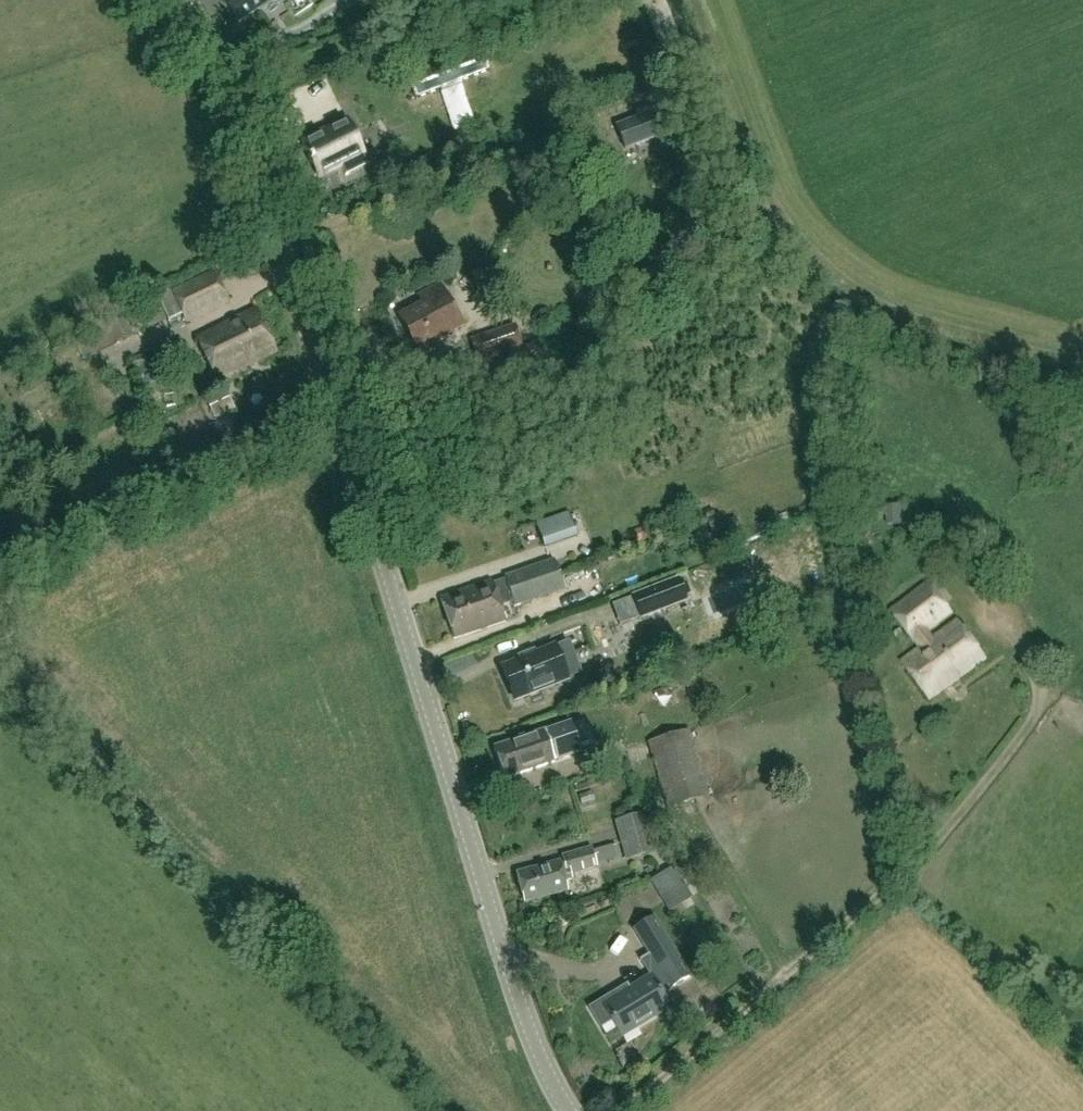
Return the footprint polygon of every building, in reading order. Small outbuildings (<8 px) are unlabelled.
[(238,22),(273,0),(224,0),(238,22)] [(413,102),(491,73),(482,49),(404,79),(413,102)] [(624,151),(671,133),(661,108),(651,112),(649,108),(635,113),(637,117),(615,126),(624,151)] [(364,156),(347,122),(301,144),(318,179),(364,156)] [(229,305),(219,282),(216,275),(174,295),(187,324),(229,305)] [(461,326),(439,286),(420,297),(424,305),(399,317),(416,350),(446,335),(446,334),(461,326)] [(124,314),(126,317),(135,336),(167,321),(168,324),(182,317),(171,292),(124,314)] [(278,355),(258,312),(198,340),(218,383),(278,355)] [(521,348),(514,327),(473,341),(480,361),(521,348)] [(506,354),(512,372),(540,363),(534,345),(506,354)] [(572,401),(592,395),(589,384),(569,390),(572,401)] [(236,411),(229,394),(209,403),(216,420),(236,411)] [(904,505),(886,506),(886,525),(904,525),(904,505)] [(579,536),(571,513),(536,524),(544,548),(579,536)] [(510,592),(560,575),(555,561),(506,577),(507,581),(494,585),(493,582),(441,600),(447,618),(512,596),(510,592)] [(499,603),(512,598),(515,608),(565,591),(560,575),(510,592),(512,596),(447,618),(454,640),(505,622),(499,603)] [(677,580),(633,597),(641,618),(685,601),(677,580)] [(928,702),(985,660),(956,620),(931,639),(926,632),(951,614),(929,583),(889,612),(911,643),(913,642),(919,650),(901,664),(928,702)] [(630,602),(610,609),(618,632),(638,625),(630,602)] [(581,674),(573,653),(569,642),(554,647),(534,655),(532,651),(517,657),(519,661),(502,668),(515,700),(581,674)] [(576,756),(569,736),(576,734),(572,722),(545,731),(546,732),(495,747),(505,779),(555,763),(576,756)] [(707,796),(688,732),(650,744),(669,807),(707,796)] [(655,850),(645,815),(616,824),(626,859),(655,850)] [(572,879),(571,874),(597,867),(592,848),(562,856),(564,860),(516,874),(524,903),(568,891),(565,881),(572,879)] [(650,880),(669,912),(692,898),(676,870),(673,872),(671,868),(650,880)] [(621,1038),(670,1009),(660,992),(668,987),(670,990),(690,979),(653,917),(633,929),(648,955),(641,959),(651,976),(630,988),(628,984),(588,1008),(601,1029),(612,1022),(621,1038)]
